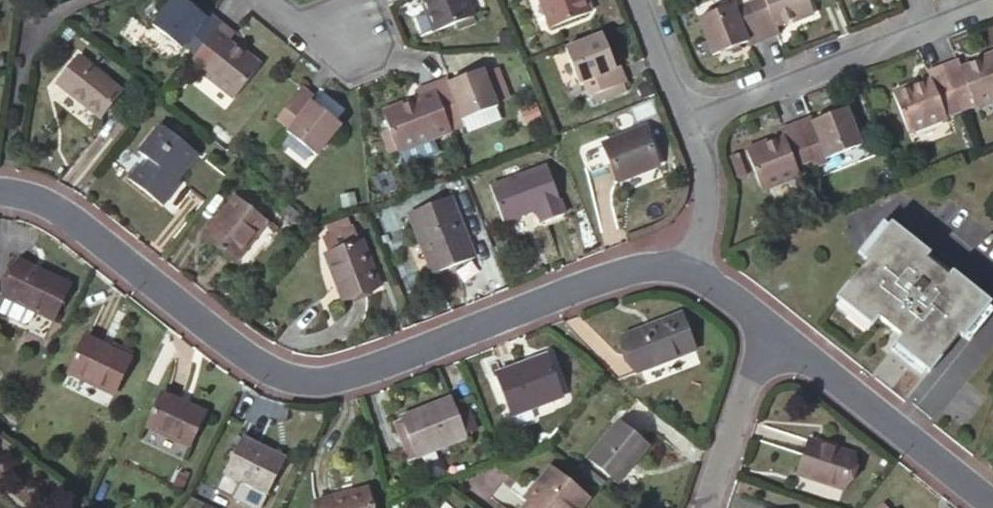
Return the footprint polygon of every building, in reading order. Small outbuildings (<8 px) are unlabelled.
[(194,58),(218,26),(206,16),(204,19),(180,0),(171,0),(150,27),(179,50),(181,48),(194,58)] [(435,30),(473,14),(467,0),(422,0),(435,30)] [(554,25),(593,8),(590,0),(544,0),(554,25)] [(772,37),(757,0),(740,0),(741,2),(705,15),(721,53),(756,40),(757,42),(772,37)] [(772,37),(788,30),(785,23),(821,9),(817,0),(757,0),(772,37)] [(218,26),(194,58),(188,66),(199,75),(231,99),(257,65),(226,41),(230,35),(218,26)] [(614,57),(604,30),(566,45),(585,93),(627,77),(618,56),(614,57)] [(966,98),(982,92),(985,101),(992,98),(992,52),(969,62),(967,55),(952,61),(966,98)] [(98,119),(119,91),(77,57),(54,84),(98,119)] [(951,104),(966,98),(952,61),(936,67),(939,74),(903,88),(919,127),(954,113),(951,104)] [(433,82),(447,118),(461,113),(463,116),(498,102),(483,66),(448,79),(447,76),(433,82)] [(432,124),(447,118),(433,82),(418,87),(421,94),(387,108),(401,148),(436,134),(432,124)] [(315,155),(339,124),(310,101),(312,98),(299,88),(274,120),(287,130),(285,132),(315,155)] [(318,89),(311,98),(335,117),(342,108),(318,89)] [(819,155),(820,159),(872,138),(857,100),(821,115),(820,112),(804,118),(819,155)] [(819,155),(804,118),(789,124),(791,131),(755,145),(771,184),(806,170),(803,162),(819,155)] [(178,181),(187,170),(199,155),(160,124),(137,152),(147,160),(141,167),(139,165),(128,178),(162,206),(181,184),(178,181)] [(650,164),(635,128),(596,143),(610,180),(650,164)] [(204,203),(225,177),(199,155),(187,170),(188,190),(204,203)] [(561,212),(542,164),(486,185),(499,218),(531,206),(536,221),(561,212)] [(235,261),(265,221),(234,197),(204,237),(235,261)] [(468,257),(446,198),(404,214),(426,273),(468,257)] [(991,303),(890,223),(879,237),(883,240),(837,298),(851,309),(854,305),(875,322),(878,318),(901,337),(898,341),(919,357),(916,361),(930,372),(976,314),(980,317),(991,303)] [(342,293),(375,280),(360,243),(355,244),(349,227),(323,238),(330,254),(326,256),(342,293)] [(67,291),(15,266),(0,298),(0,301),(50,324),(67,291)] [(641,377),(698,358),(686,322),(628,340),(641,377)] [(108,396),(126,361),(82,339),(65,375),(108,396)] [(558,390),(545,357),(497,375),(510,409),(527,402),(558,390)] [(186,450),(202,417),(159,396),(144,430),(186,450)] [(468,439),(453,401),(402,420),(417,458),(468,439)] [(510,409),(515,419),(531,412),(527,402),(510,409)] [(619,484),(650,448),(621,425),(590,461),(619,484)] [(854,453),(808,438),(795,478),(842,492),(854,453)] [(264,504),(282,466),(240,446),(222,483),(264,504)] [(591,502),(552,470),(538,486),(543,490),(529,507),(586,507),(591,502)] [(367,494),(313,505),(313,507),(370,507),(367,494)]
